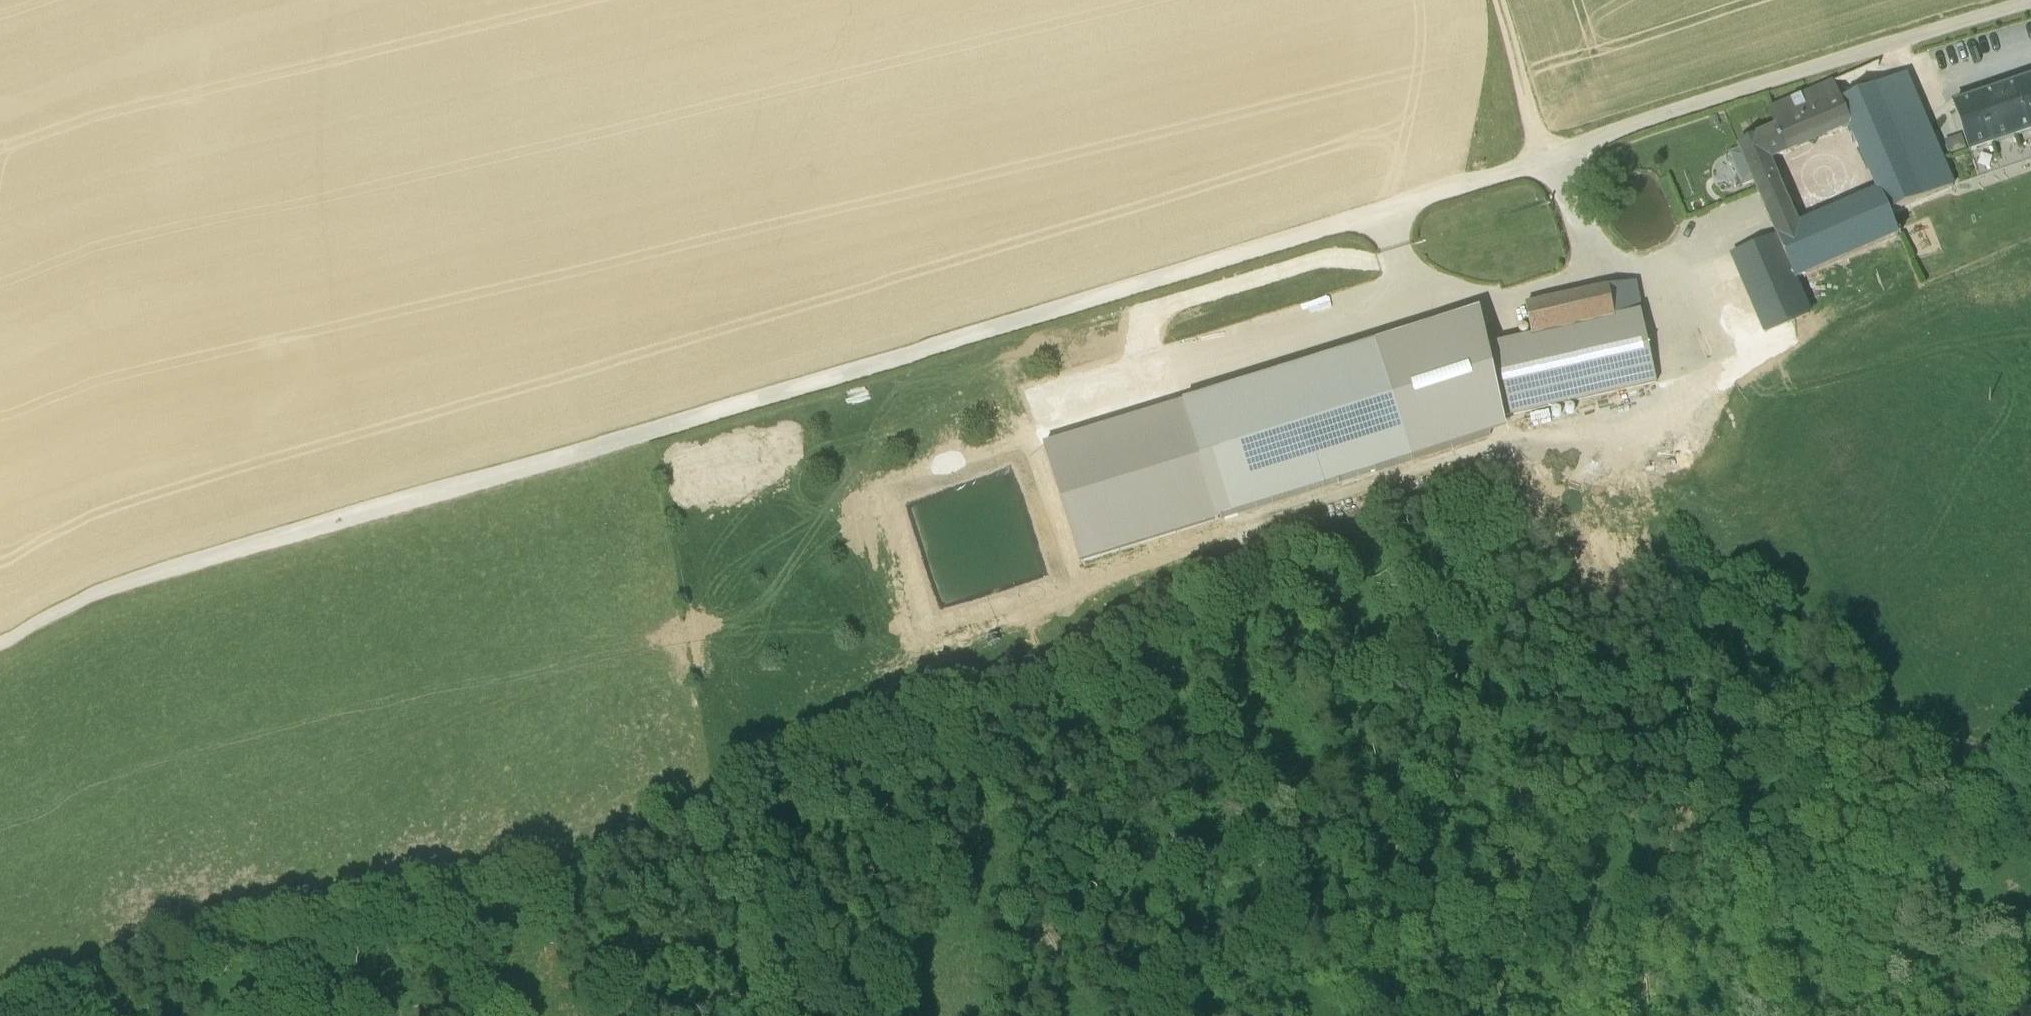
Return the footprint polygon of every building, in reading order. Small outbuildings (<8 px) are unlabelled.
[(1887,84),(1891,82),(1883,61),(1833,83),(1841,102),(1887,84)] [(1896,80),(1912,90),(1906,76),(1896,80)] [(1799,226),(1775,237),(1768,240),(1731,257),(1739,275),(1710,288),(1734,344),(1809,313),(1796,282),(1899,238),(1887,214),(1953,186),(1912,90),(1896,80),(1891,82),(1887,84),(1841,102),(1833,83),(1768,111),(1775,127),(1787,155),(1850,128),(1877,192),(1799,226)] [(1953,106),(1977,176),(2030,159),(2030,80),(1953,106)] [(1775,237),(1799,226),(1771,162),(1787,155),(1775,127),(1768,130),(1755,135),(1756,138),(1735,147),(1736,150),(1728,154),(1742,186),(1750,183),(1761,208),(1775,237)] [(1960,135),(1944,141),(1948,155),(1965,150),(1960,135)] [(1488,345),(1503,417),(1556,405),(1656,384),(1641,312),(1642,312),(1637,282),(1524,303),(1531,335),(1488,345)] [(1386,378),(1412,461),(1507,430),(1503,417),(1488,345),(1480,311),(1375,344),(1386,378)] [(1386,378),(1375,344),(1183,405),(1220,522),(1377,472),(1412,461),(1386,378)]
